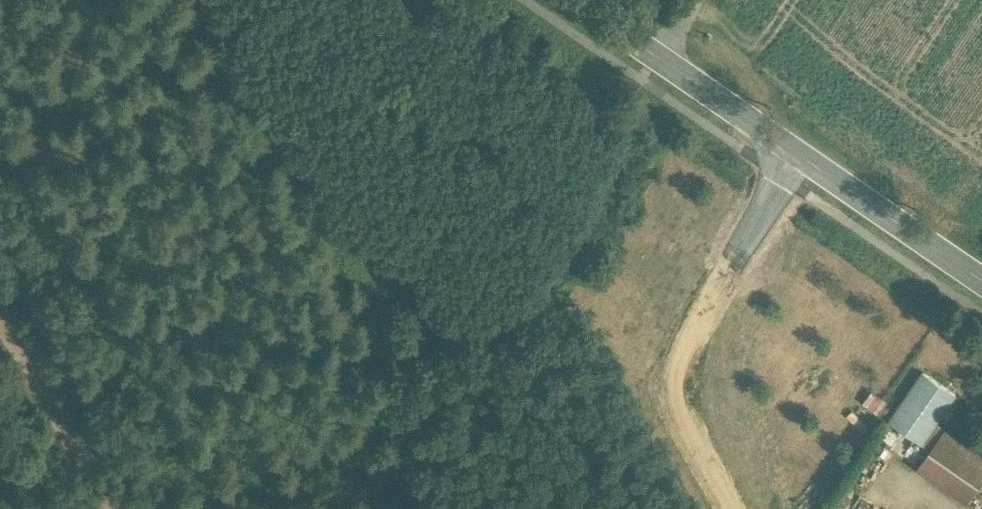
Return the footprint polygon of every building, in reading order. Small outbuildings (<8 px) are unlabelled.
[(923,371),(889,421),(922,444),(937,422),(956,394),(923,371)] [(937,422),(922,444),(930,450),(917,468),(968,502),(981,481),(981,452),(937,422)]
